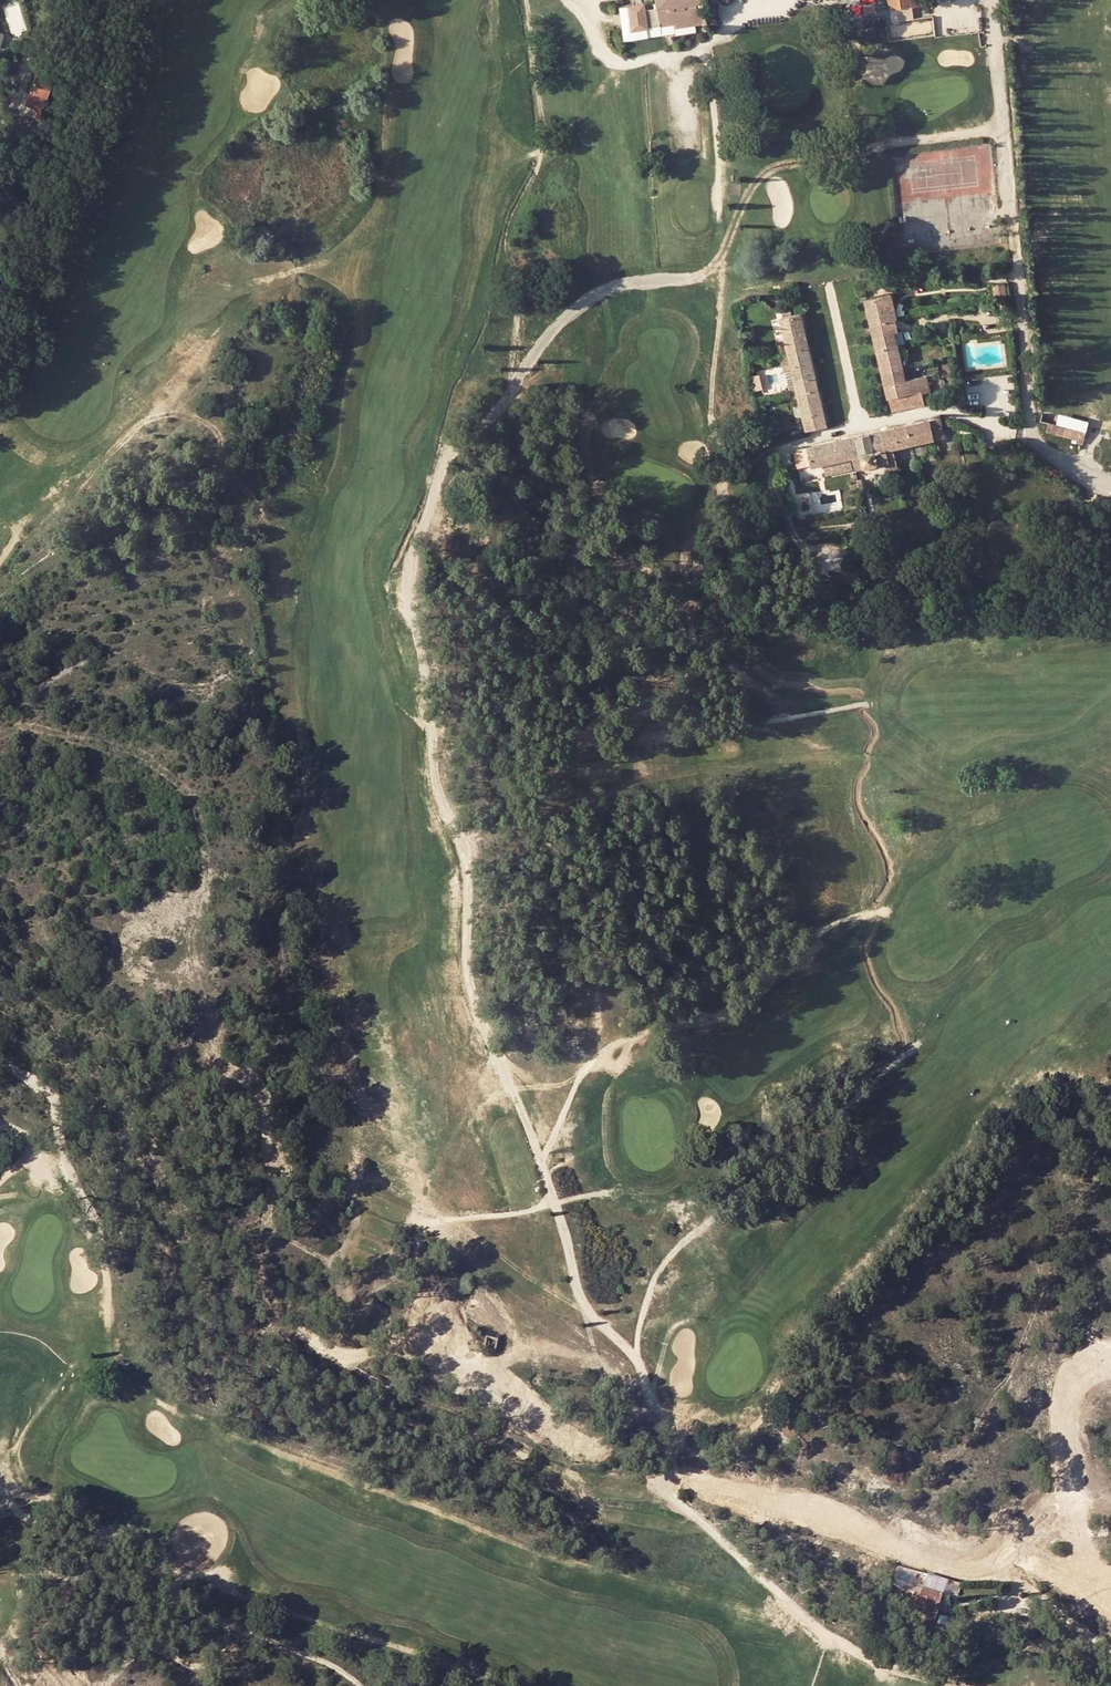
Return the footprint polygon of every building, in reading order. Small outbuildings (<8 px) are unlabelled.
[(658,10),(644,11),(643,7),(629,9),(632,30),(675,24),(676,28),(705,24),(702,2),(706,2),(706,0),(656,0),(658,10)] [(890,23),(914,20),(912,7),(922,6),(922,0),(888,0),(890,23)] [(33,94),(46,99),(53,80),(37,73),(31,89),(34,91),(33,94)] [(31,129),(28,125),(37,118),(31,112),(24,118),(26,120),(16,129),(23,138),(31,129)] [(993,287),(996,300),(1008,297),(1005,284),(993,287)] [(871,325),(893,320),(897,319),(891,295),(866,301),(871,325)] [(782,320),(790,356),(810,352),(802,316),(782,320)] [(871,325),(878,351),(898,346),(894,333),(896,333),(893,320),(871,325)] [(878,351),(883,375),(903,370),(898,346),(878,351)] [(782,364),(784,372),(793,370),(813,365),(810,352),(790,356),(791,362),(782,364)] [(819,390),(813,365),(793,370),(798,395),(819,390)] [(883,375),(892,414),(925,407),(922,394),(931,392),(927,377),(906,383),(903,370),(883,375)] [(807,433),(828,428),(819,390),(798,395),(807,433)] [(941,418),(906,426),(911,447),(945,439),(941,418)] [(1077,441),(1077,444),(1083,446),(1086,433),(1050,424),(1048,433),(1077,441)] [(895,450),(911,447),(906,426),(890,429),(895,450)] [(881,431),(889,465),(891,473),(900,472),(895,450),(890,429),(881,431)] [(889,465),(881,431),(844,440),(849,461),(853,460),(856,472),(889,465)] [(849,461),(844,440),(808,449),(812,470),(849,461)] [(905,1594),(902,1601),(917,1605),(915,1612),(936,1618),(943,1596),(923,1589),(922,1593),(914,1590),(912,1597),(905,1594)]
